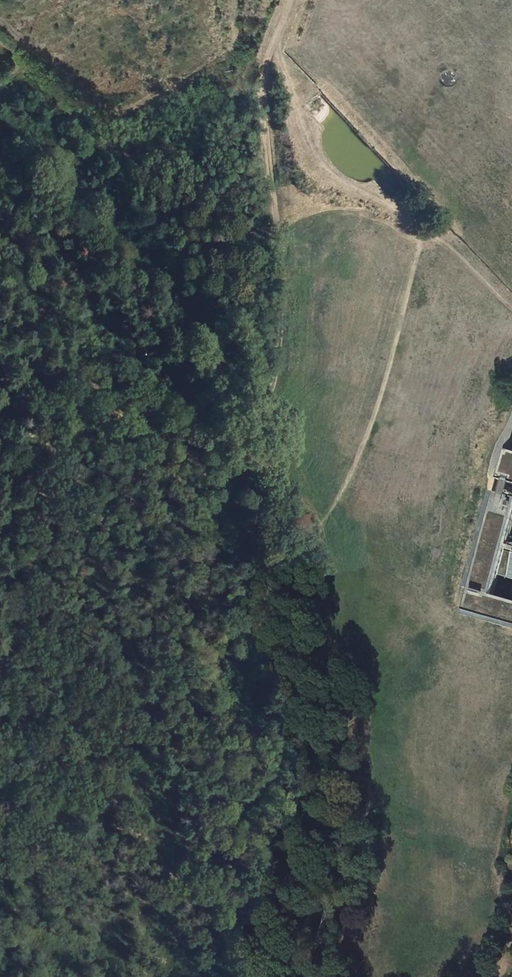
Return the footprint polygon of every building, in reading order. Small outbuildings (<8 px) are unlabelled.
[(144,340),(140,341),(141,347),(139,348),(137,350),(137,352),(137,354),(137,356),(138,358),(140,359),(141,360),(143,361),(145,360),(147,360),(148,360),(150,358),(151,357),(152,356),(152,354),(152,352),(151,351),(151,349),(149,348),(148,347),(147,346),(146,346),(144,340)] [(511,453),(503,482),(511,485),(511,454),(511,453)] [(511,625),(511,597),(511,602),(494,597),(500,576),(511,579),(511,553),(506,552),(507,550),(511,551),(511,545),(511,547),(508,546),(511,532),(511,503),(504,501),(498,499),(467,613),(511,625)]
